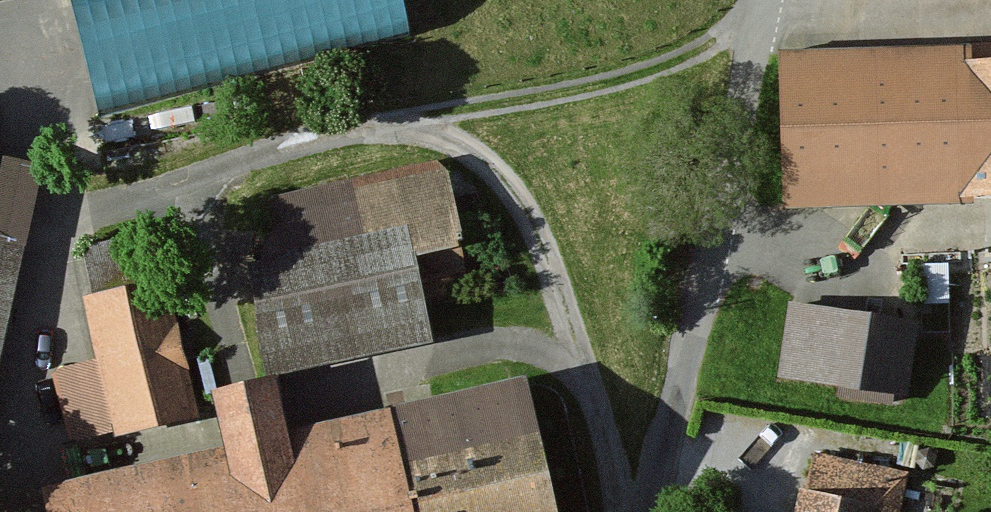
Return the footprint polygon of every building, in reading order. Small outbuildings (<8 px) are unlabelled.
[(97,118),(412,41),(402,0),(68,0),(97,118)] [(764,80),(765,208),(990,206),(990,78),(764,80)] [(39,184),(0,176),(0,370),(39,184)] [(424,187),(274,209),(293,335),(443,313),(424,187)] [(171,256),(86,276),(102,341),(56,352),(74,425),(205,393),(171,256)] [(892,310),(800,296),(786,386),(878,400),(892,310)] [(56,468),(67,511),(571,511),(535,356),(56,468)] [(806,467),(801,511),(878,511),(882,474),(806,467)]
